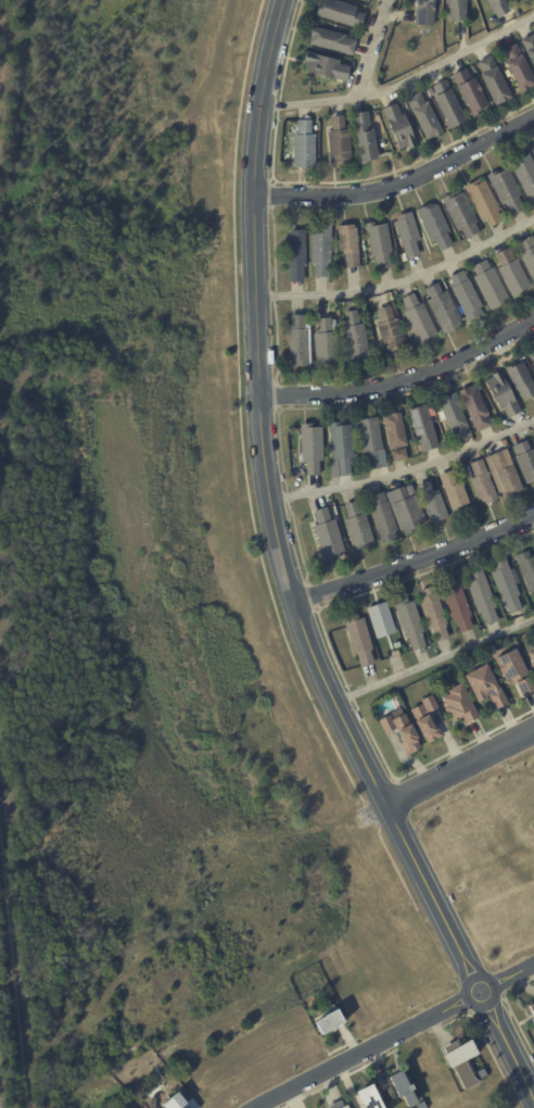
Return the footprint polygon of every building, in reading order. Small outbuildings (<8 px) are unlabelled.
[(322,4),(324,0),(328,0),(334,2),(356,9),(355,12),(364,14),(359,30),(315,16),(319,3),(322,4)] [(414,26),(415,0),(434,0),(433,27),(414,26)] [(447,8),(447,0),(465,0),(466,22),(449,22),(449,8),(447,8)] [(497,20),(485,0),(505,0),(504,1),(510,11),(497,20)] [(356,41),(353,56),(308,46),(310,38),(309,38),(312,27),(345,36),(344,38),(356,41)] [(520,41),(533,35),(533,70),(520,41)] [(521,55),(533,81),(533,86),(529,89),(530,89),(529,90),(521,93),(505,64),(508,63),(501,51),(516,45),(521,55)] [(349,67),(346,83),(304,72),(306,63),(303,62),(305,53),(339,62),(339,64),(349,67)] [(507,88),(512,99),(496,108),(480,76),(483,74),(476,63),(491,56),(496,66),(496,67),(507,88)] [(482,110),(480,111),(481,114),(472,118),(452,76),(465,70),(470,80),(473,78),(476,85),(478,85),(481,92),(487,106),(482,110)] [(459,126),(449,130),(433,98),(436,97),(432,87),(445,80),(466,123),(459,126)] [(423,101),(424,103),(427,102),(442,133),(425,141),(405,100),(419,93),(423,101)] [(409,150),(408,151),(406,148),(398,151),(381,111),(395,104),(400,116),(403,115),(417,147),(409,150)] [(377,155),(377,161),(368,162),(369,164),(360,166),(353,115),(367,112),(370,131),(372,131),(377,155)] [(335,168),(330,169),(326,131),(331,131),(330,117),(343,116),(344,130),(348,130),(352,164),(345,165),(345,167),(335,168)] [(301,169),(293,169),(293,135),(296,135),(296,121),(312,122),(310,136),(315,136),(314,169),(301,169)] [(529,154),(533,165),(533,206),(529,197),(526,198),(509,164),(529,154)] [(523,211),(511,217),(505,203),(501,205),(487,176),(496,172),(497,174),(508,168),(521,196),(518,198),(524,211),(523,211)] [(500,223),(488,228),(484,218),(480,221),(463,188),(479,180),(481,184),(485,180),(500,211),(497,212),(503,222),(500,223)] [(478,235),(466,240),(461,231),(457,232),(441,200),(453,193),(455,197),(462,193),(478,223),(474,224),(480,234),(478,235)] [(452,248),(440,253),(434,242),(431,243),(416,212),(430,204),(431,206),(434,204),(435,206),(436,205),(450,232),(446,235),(453,247),(452,248)] [(420,255),(406,261),(394,223),(396,222),(395,218),(411,213),(421,241),(416,242),(420,255)] [(391,268),(378,272),(376,259),(371,259),(365,226),(373,224),(374,227),(386,225),(392,255),(389,255),(391,268)] [(358,266),(358,267),(345,268),(344,255),(339,255),(336,227),(354,226),(354,229),(356,229),(358,266)] [(332,235),(331,265),(329,265),(329,279),(316,279),(316,265),(313,265),(314,235),(316,235),(316,231),(318,231),(318,227),(332,227),(332,235)] [(305,232),(306,268),(304,268),(304,282),(290,282),(290,268),(288,268),(287,239),(289,239),(289,235),(291,235),(291,231),(305,231),(305,232)] [(532,237),(533,241),(533,284),(519,255),(522,253),(518,244),(532,237)] [(521,297),(513,301),(498,270),(501,268),(495,256),(508,249),(514,261),(517,260),(531,288),(525,291),(526,293),(521,297)] [(499,307),(491,312),(472,279),(475,277),(471,268),(485,261),(491,269),(492,268),(509,301),(499,307)] [(483,315),(469,323),(450,290),(454,288),(448,279),(462,272),(482,309),(480,310),(483,315)] [(448,333),(444,336),(427,302),(429,301),(423,291),(437,285),(443,294),(446,292),(461,322),(459,324),(461,327),(448,333)] [(424,344),(419,348),(403,314),(406,312),(400,300),(414,294),(419,306),(423,304),(437,336),(427,340),(428,343),(424,344)] [(394,356),(386,358),(377,326),(380,325),(377,311),(390,307),(394,320),(397,319),(406,349),(397,351),(398,355),(394,356)] [(356,312),(359,326),(363,325),(370,362),(358,364),(357,361),(348,363),(342,329),(346,328),(343,314),(356,312)] [(298,368),(288,368),(288,331),(290,331),(290,317),(304,317),(304,324),(309,324),(309,367),(307,367),(307,368),(298,368)] [(331,326),(331,333),(335,333),(336,367),(329,367),(329,364),(315,364),(314,335),(316,335),(316,320),(330,319),(331,326)] [(524,368),(533,388),(533,396),(523,401),(517,389),(516,390),(504,368),(513,363),(514,365),(521,362),(524,368)] [(518,412),(507,417),(503,407),(498,410),(484,380),(492,377),(491,375),(499,370),(520,412),(518,412)] [(490,426),(476,431),(458,391),(467,387),(468,388),(474,385),(487,415),(486,415),(491,425),(490,426)] [(469,435),(456,440),(453,431),(450,432),(436,400),(454,392),(471,435),(469,435)] [(427,410),(438,445),(422,451),(419,441),(417,442),(407,410),(425,404),(427,410)] [(406,445),(389,449),(382,417),(390,415),(390,414),(399,412),(406,445)] [(383,451),(379,452),(381,464),(367,466),(365,453),(361,453),(356,420),(377,416),(383,451)] [(351,430),(354,458),(348,458),(349,471),(336,474),(335,459),(332,459),(329,423),(338,421),(339,425),(349,424),(351,430)] [(319,475),(306,475),(305,461),(301,461),(300,424),(312,424),(312,427),(321,427),(322,461),(318,461),(319,475)] [(533,448),(533,450),(533,481),(525,484),(513,456),(516,456),(512,446),(525,440),(529,446),(530,450),(533,448)] [(407,458),(393,462),(391,451),(405,448),(407,458)] [(511,462),(523,490),(507,496),(506,493),(504,494),(503,491),(498,492),(490,471),(492,470),(486,457),(501,451),(506,462),(508,461),(509,463),(511,462)] [(485,468),(498,500),(485,504),(484,501),(482,502),(481,499),(478,500),(470,478),(474,477),(469,464),(482,458),(485,468)] [(466,512),(454,516),(438,475),(450,470),(456,483),(461,481),(469,503),(466,504),(467,507),(465,508),(466,512)] [(437,490),(448,517),(431,524),(416,486),(429,480),(433,491),(437,490)] [(414,493),(408,495),(405,488),(411,484),(415,492),(414,493)] [(410,495),(411,495),(422,524),(415,527),(416,530),(404,536),(392,503),(395,501),(391,491),(404,486),(408,496),(410,495)] [(396,539),(381,544),(369,507),(371,506),(368,496),(382,492),(385,501),(386,501),(396,530),(394,531),(396,539)] [(363,546),(364,551),(354,553),(343,519),(348,518),(344,505),(356,501),(360,514),(365,513),(373,541),(361,545),(363,546)] [(334,519),(344,552),(338,554),(339,557),(325,562),(314,526),(317,525),(314,511),(326,507),(330,520),(334,519)] [(530,557),(533,556),(533,594),(533,591),(530,593),(514,555),(527,551),(530,557)] [(507,561),(520,595),(517,596),(522,609),(509,615),(505,601),(501,602),(491,572),(495,571),(493,564),(506,559),(507,561)] [(482,571),(495,607),(493,608),(498,620),(485,625),(481,613),(478,614),(466,583),(471,581),(469,575),(482,569),(482,571)] [(459,581),(471,616),(469,617),(473,629),(461,633),(457,621),(454,622),(442,591),(447,589),(445,582),(458,578),(459,581)] [(434,589),(446,625),(444,626),(448,639),(436,643),(432,630),(429,630),(418,599),(423,597),(420,591),(433,587),(434,589)] [(424,646),(412,651),(408,638),(405,639),(392,601),(406,596),(408,603),(412,601),(423,633),(421,634),(425,646),(424,646)] [(395,632),(385,601),(365,607),(375,638),(395,632)] [(372,664),(360,668),(356,654),(354,655),(342,616),(356,612),(358,619),(363,617),(372,649),(370,650),(373,664),(372,664)] [(525,650),(533,670),(533,646),(525,650)] [(530,677),(533,687),(533,690),(522,695),(517,683),(513,684),(510,680),(506,682),(501,673),(497,665),(495,658),(516,649),(527,675),(521,678),(522,680),(530,677)] [(506,704),(494,709),(488,697),(478,703),(463,676),(486,664),(498,688),(500,688),(508,703),(506,704)] [(476,718),(466,723),(462,717),(452,722),(448,715),(447,716),(443,708),(446,707),(442,698),(449,694),(447,691),(461,683),(479,717),(476,718)] [(437,707),(425,715),(433,726),(436,725),(443,735),(428,744),(422,734),(421,735),(414,721),(416,720),(410,710),(421,704),(420,701),(430,695),(437,707)] [(407,755),(406,756),(399,744),(403,742),(394,728),(384,733),(378,721),(391,714),(394,719),(404,714),(417,739),(416,739),(421,747),(407,755)] [(533,1025),(533,1001),(525,1005),(533,1025)] [(343,1023),(322,1034),(317,1023),(327,1018),(327,1016),(339,1009),(345,1022),(343,1023)] [(476,1052),(478,1053),(465,1060),(473,1076),(480,1082),(465,1090),(453,1067),(450,1068),(443,1054),(446,1053),(443,1047),(455,1041),(457,1045),(470,1038),(476,1052)] [(415,1101),(407,1106),(400,1093),(397,1095),(386,1074),(400,1067),(400,1068),(403,1067),(406,1072),(403,1073),(408,1083),(410,1082),(412,1086),(410,1087),(417,1100),(415,1101)] [(377,1095),(384,1107),(365,1107),(355,1088),(370,1081),(377,1095)] [(193,1099),(199,1107),(165,1107),(162,1104),(177,1092),(187,1104),(193,1099)] [(346,1103),(349,1107),(329,1107),(328,1105),(341,1099),(343,1105),(345,1104),(346,1103)]
